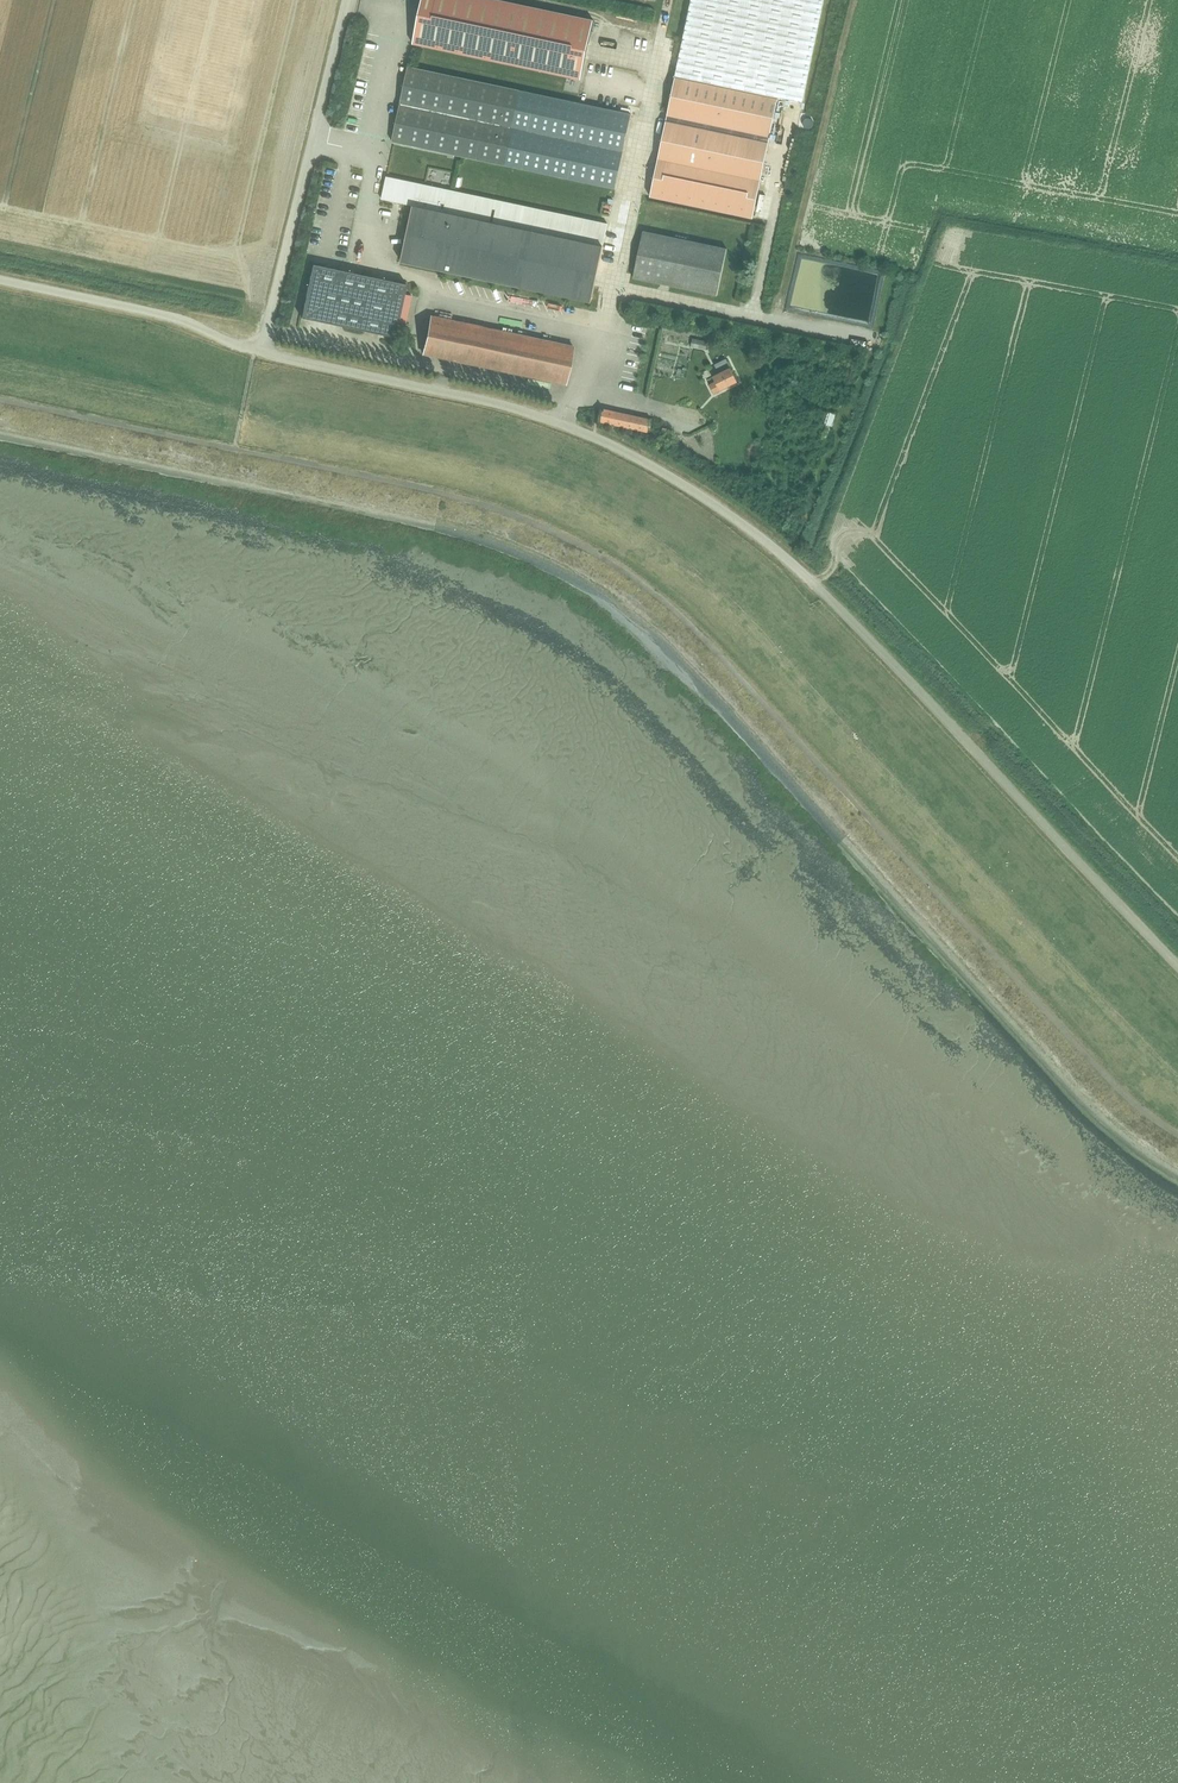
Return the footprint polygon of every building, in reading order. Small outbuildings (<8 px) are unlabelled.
[(581,79),(593,20),(497,0),(422,0),(413,44),(581,79)] [(675,76),(778,97),(802,102),(824,0),(691,0),(675,76)] [(504,165),(615,189),(631,114),(411,67),(394,140),(504,165)] [(778,97),(675,76),(650,196),(753,218),(778,97)] [(608,224),(410,182),(386,177),(382,199),(413,206),(401,262),(591,302),(608,224)] [(633,278),(717,296),(727,249),(643,231),(633,278)] [(395,338),(406,285),(313,265),(301,318),(395,338)] [(565,384),(573,347),(431,316),(423,354),(565,384)] [(693,339),(691,346),(706,349),(707,342),(693,339)] [(714,393),(737,382),(731,368),(730,368),(726,359),(715,365),(719,373),(713,376),(716,382),(710,385),(714,393)] [(648,432),(650,419),(602,409),(599,422),(648,432)] [(819,425),(827,428),(831,413),(822,411),(819,425)]
